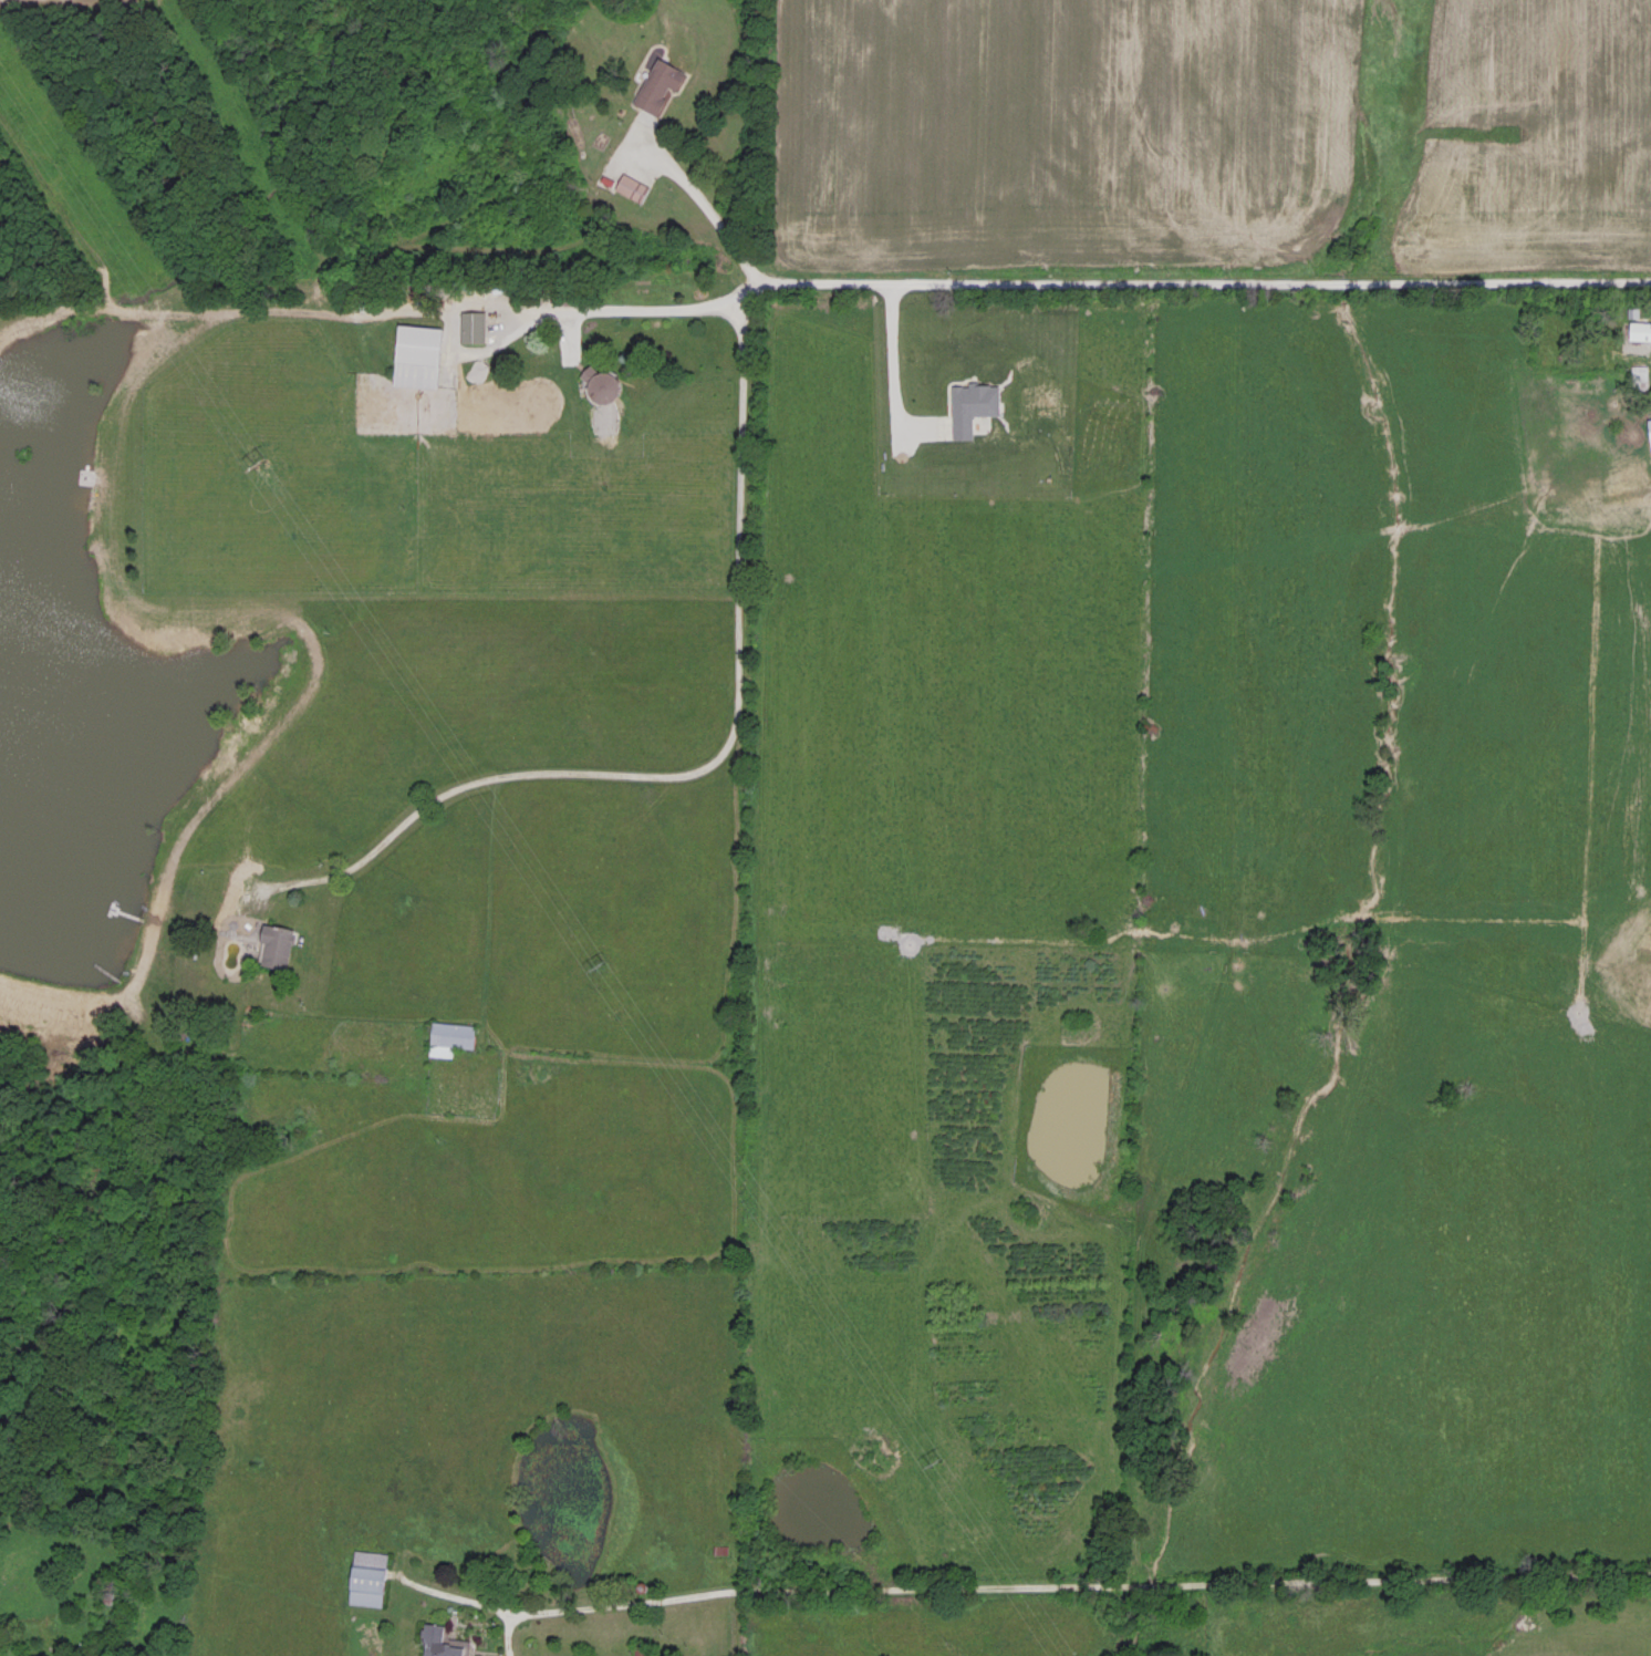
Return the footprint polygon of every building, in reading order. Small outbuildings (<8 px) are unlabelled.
[(633,99),(657,113),(672,87),(676,89),(687,71),(659,55),(633,99)] [(615,188),(642,202),(650,185),(624,171),(615,188)] [(486,341),(486,309),(461,309),(461,341),(486,341)] [(1650,338),(1650,320),(1630,320),(1630,338),(1650,338)] [(395,384),(440,385),(442,324),(397,323),(395,384)] [(624,381),(602,366),(588,387),(611,402),(624,381)] [(258,963),(289,967),(295,927),(264,923),(258,963)] [(431,1052),(453,1054),(453,1044),(475,1046),(476,1022),(433,1020),(431,1052)] [(388,1552),(355,1549),(351,1602),(385,1605),(388,1552)] [(468,1638),(445,1638),(445,1620),(424,1620),(423,1655),(468,1655),(468,1638)] [(650,1639),(634,1639),(634,1655),(650,1655),(650,1639)]
